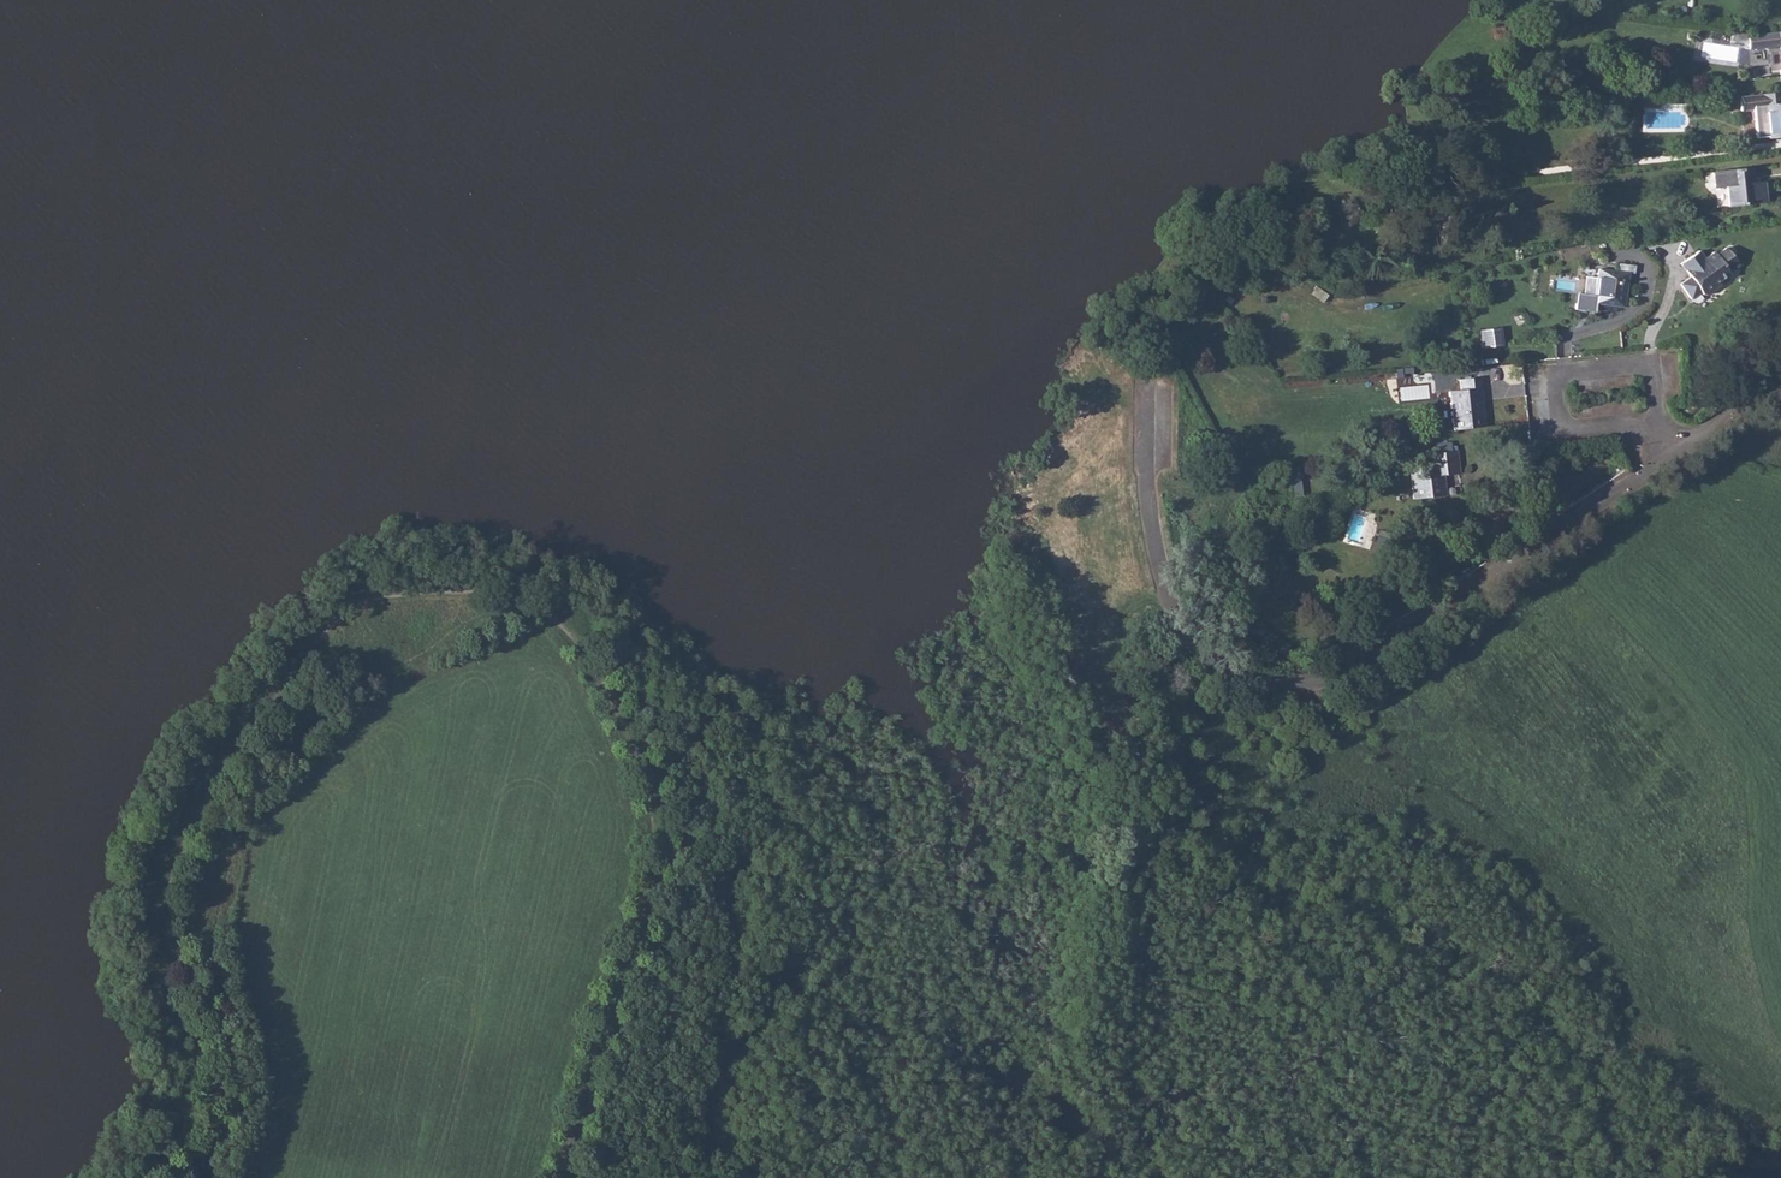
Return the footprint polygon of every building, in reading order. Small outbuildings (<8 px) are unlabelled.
[(1746,38),(1747,51),(1777,50),(1780,77),(1780,34),(1746,38)] [(1739,99),(1740,113),(1751,112),(1754,141),(1767,139),(1767,141),(1780,139),(1780,95),(1739,99)] [(1693,96),(1669,96),(1670,106),(1694,103),(1693,96)] [(1752,186),(1751,170),(1712,175),(1714,190),(1725,190),(1728,212),(1764,208),(1762,185),(1752,186)] [(1729,262),(1715,245),(1705,252),(1703,250),(1695,257),(1687,249),(1670,263),(1680,276),(1671,284),(1682,299),(1692,291),(1696,294),(1706,288),(1706,283),(1720,272),(1720,270),(1729,262)] [(1636,273),(1637,266),(1619,263),(1618,278),(1599,268),(1598,278),(1588,276),(1586,295),(1580,294),(1578,308),(1597,310),(1597,303),(1626,306),(1631,272),(1636,273)] [(1480,330),(1483,349),(1503,346),(1500,327),(1480,330)] [(1446,384),(1450,433),(1481,430),(1476,381),(1446,384)] [(1445,475),(1444,454),(1422,456),(1422,468),(1400,470),(1404,500),(1433,497),(1431,477),(1445,475)]
